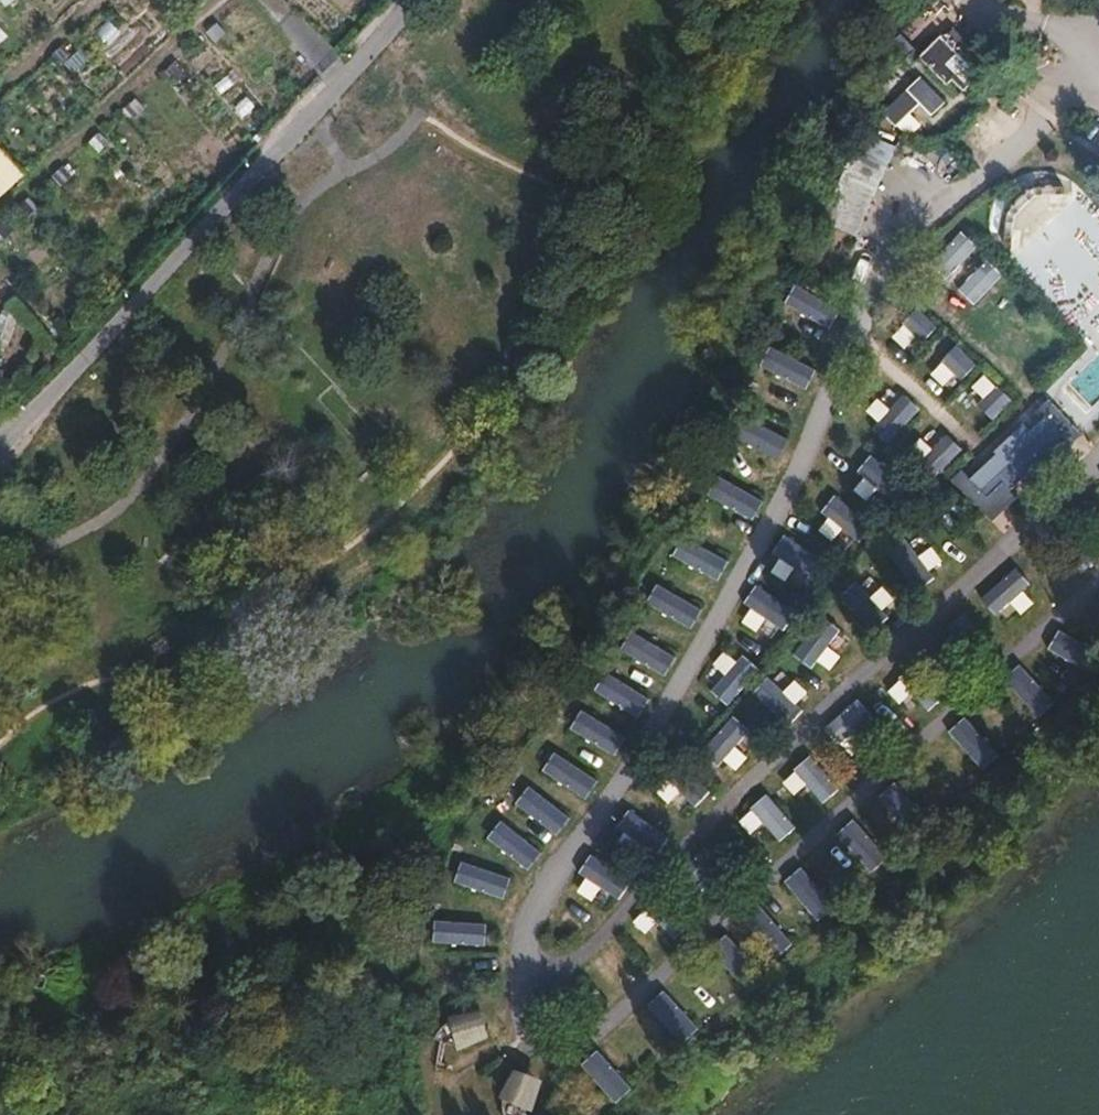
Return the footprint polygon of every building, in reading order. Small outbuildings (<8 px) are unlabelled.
[(10,37),(1,22),(0,23),(0,43),(10,37)] [(96,31),(104,46),(122,37),(114,22),(96,31)] [(941,41),(923,59),(947,82),(953,76),(964,87),(976,75),(941,41)] [(81,48),(66,65),(77,76),(93,59),(81,48)] [(862,232),(900,149),(865,133),(827,216),(862,232)] [(0,144),(0,202),(33,176),(0,144)] [(994,205),(992,229),(1015,257),(1015,260),(1045,299),(1046,281),(1024,252),(1058,254),(1057,255),(1093,257),(1094,224),(1079,204),(1079,195),(1060,195),(1052,184),(1052,174),(1035,173),(994,205)] [(267,185),(260,192),(265,196),(272,189),(267,185)] [(799,287),(788,307),(829,328),(840,309),(799,287)] [(921,311),(896,337),(915,354),(940,328),(921,311)] [(933,373),(952,393),(980,366),(961,345),(933,373)] [(971,394),(1001,418),(1016,398),(986,375),(971,394)] [(892,446),(925,410),(908,394),(875,431),(892,446)] [(998,455),(973,481),(991,499),(1006,483),(1013,490),(1041,461),(1039,458),(1063,434),(1046,417),(1031,431),(1024,424),(995,452),(998,455)] [(780,460),(790,442),(761,426),(751,444),(780,460)] [(918,458),(954,471),(964,442),(928,429),(918,458)] [(874,458),(854,491),(877,505),(897,472),(874,458)] [(720,480),(711,500),(758,522),(767,502),(720,480)] [(848,528),(861,538),(872,524),(840,499),(818,526),(837,541),(848,528)] [(724,581),(733,560),(686,538),(676,558),(724,581)] [(792,582),(797,572),(819,582),(829,559),(786,539),(771,572),(792,582)] [(923,587),(948,564),(928,542),(903,565),(923,587)] [(1010,602),(1024,614),(1040,595),(1011,570),(984,603),(999,615),(1010,602)] [(886,591),(870,598),(864,584),(847,591),(865,631),(898,617),(886,591)] [(658,588),(650,610),(698,627),(706,605),(658,588)] [(773,622),(786,632),(798,615),(762,588),(740,618),(763,635),(773,622)] [(1098,666),(1098,652),(1064,631),(1051,653),(1092,678),(1098,666)] [(626,656),(670,676),(679,657),(635,636),(626,656)] [(797,653),(833,674),(843,657),(807,636),(797,653)] [(729,648),(716,665),(727,674),(713,692),(732,707),(760,672),(729,648)] [(917,669),(904,683),(935,710),(963,679),(942,660),(927,677),(917,669)] [(1024,665),(1007,681),(1044,721),(1061,705),(1024,665)] [(643,718),(653,699),(610,675),(599,695),(643,718)] [(798,680),(787,691),(772,677),(756,694),(787,724),(814,696),(798,680)] [(864,702),(782,779),(799,798),(812,785),(821,795),(869,750),(855,735),(876,715),(864,702)] [(585,711),(574,731),(619,756),(630,736),(585,711)] [(734,766),(756,736),(731,718),(709,748),(734,766)] [(950,736),(991,773),(1007,755),(967,718),(950,736)] [(590,800),(602,781),(558,753),(546,773),(590,800)] [(680,766),(659,793),(674,806),(683,795),(699,808),(712,792),(680,766)] [(881,799),(916,838),(935,821),(900,782),(881,799)] [(562,837),(575,818),(532,787),(519,806),(562,837)] [(741,821),(755,836),(767,825),(784,844),(801,829),(771,795),(741,821)] [(650,870),(672,839),(630,809),(609,840),(650,870)] [(858,820),(840,835),(875,876),(892,861),(858,820)] [(491,839),(531,872),(545,854),(506,822),(491,839)] [(605,891),(622,901),(636,880),(598,855),(576,889),(597,903),(605,891)] [(508,900),(515,879),(466,863),(459,884),(508,900)] [(821,924),(841,909),(809,866),(789,881),(821,924)] [(766,905),(749,918),(779,960),(797,948),(766,905)] [(651,935),(661,920),(646,910),(636,925),(651,935)] [(436,944),(489,947),(491,925),(438,922),(436,944)] [(728,938),(713,954),(748,985),(763,968),(728,938)] [(670,991),(650,1007),(685,1048),(704,1033),(670,991)] [(458,1019),(462,1049),(496,1044),(492,1014),(458,1019)] [(604,1049),(585,1066),(622,1107),(640,1090),(604,1049)] [(508,1102),(538,1114),(551,1083),(521,1070),(508,1102)]
